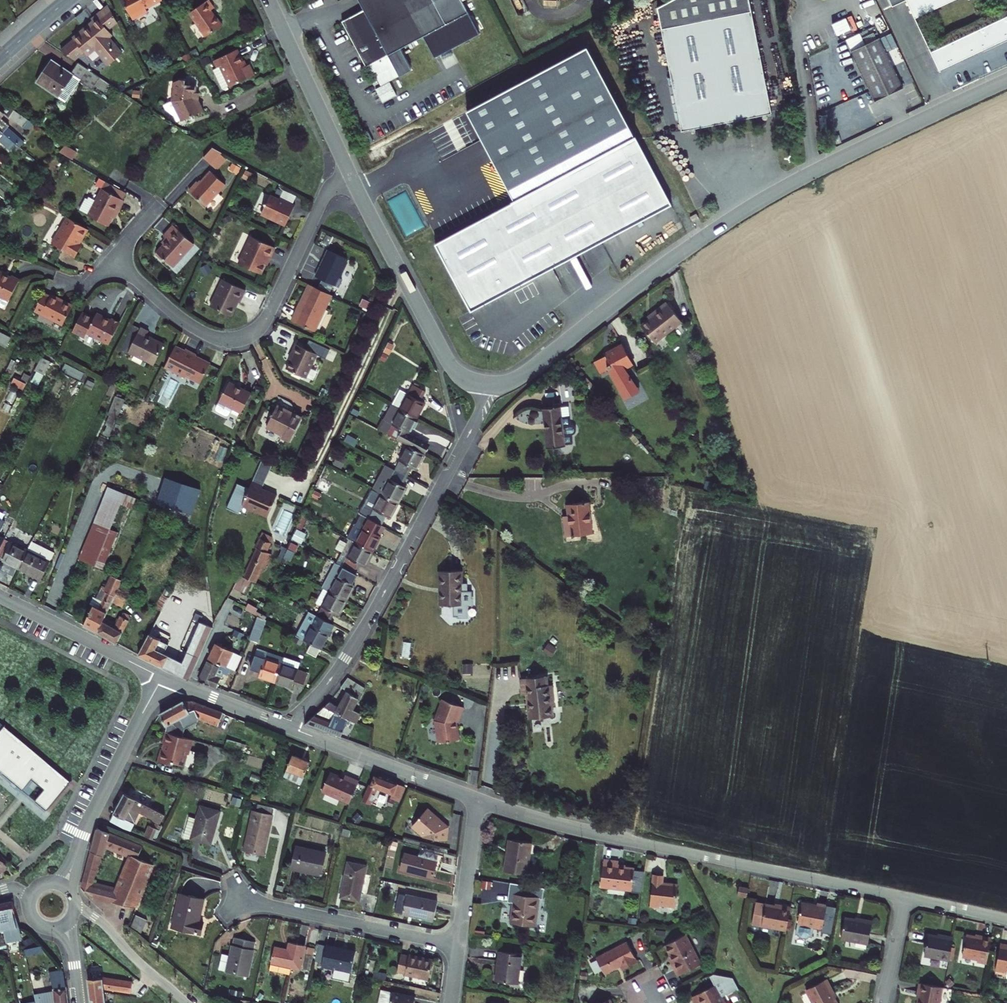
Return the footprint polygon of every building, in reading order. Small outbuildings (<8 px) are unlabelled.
[(125,2),(124,3),(132,19),(147,12),(145,8),(161,0),(124,0),(125,2)] [(202,35),(219,25),(212,14),(211,15),(207,8),(210,6),(207,2),(206,0),(201,0),(186,11),(202,35)] [(361,72),(365,70),(376,90),(394,81),(395,82),(407,75),(396,54),(419,42),(431,65),(473,43),(451,0),(352,0),(360,15),(338,27),(348,46),(361,72)] [(747,0),(666,0),(655,6),(679,128),(701,124),(701,121),(723,117),(724,120),(728,123),(732,118),(731,115),(753,111),(753,114),(761,112),(769,111),(747,0)] [(914,17),(949,0),(905,0),(914,17)] [(116,19),(108,4),(105,6),(91,17),(93,20),(84,27),(83,26),(77,30),(71,35),(72,36),(60,46),(72,54),(82,47),(85,51),(93,45),(99,53),(103,50),(110,59),(120,51),(108,35),(111,32),(107,26),(116,19)] [(930,52),(939,70),(1006,38),(1006,16),(930,52)] [(879,36),(850,50),(874,101),(903,88),(879,36)] [(511,201),(511,202),(633,136),(584,46),(464,111),(513,200),(511,201)] [(244,63),(240,65),(236,56),(232,48),(209,59),(213,66),(215,65),(225,85),(249,74),(244,63)] [(44,66),(37,76),(67,97),(82,76),(93,84),(96,81),(103,87),(108,79),(79,59),(72,69),(52,55),(44,66)] [(225,85),(215,65),(213,66),(208,68),(217,86),(221,88),(222,87),(222,86),(225,85)] [(167,100),(176,119),(176,120),(198,110),(197,109),(195,104),(193,99),(193,96),(189,95),(191,85),(180,83),(181,79),(175,78),(170,81),(167,100)] [(22,147),(25,143),(13,132),(16,129),(7,121),(11,117),(21,124),(20,126),(41,138),(47,129),(6,101),(1,107),(0,105),(0,127),(22,147)] [(17,153),(22,147),(0,127),(0,137),(17,153)] [(511,202),(434,244),(470,311),(570,256),(671,201),(634,135),(633,136),(511,202)] [(77,148),(65,141),(60,148),(73,156),(77,148)] [(218,149),(211,145),(202,155),(208,161),(218,149)] [(226,183),(211,170),(199,183),(197,180),(192,185),(188,190),(205,206),(226,183)] [(102,176),(98,182),(123,197),(127,190),(106,179),(102,176)] [(98,182),(97,182),(82,208),(107,222),(111,215),(115,208),(117,210),(124,197),(123,197),(98,182)] [(273,222),(283,227),(288,216),(293,205),(278,198),(277,200),(268,196),(260,214),(274,221),(273,222)] [(87,229),(67,217),(51,244),(75,258),(78,252),(82,246),(78,244),(87,229)] [(700,223),(697,217),(690,220),(694,226),(700,223)] [(170,223),(160,235),(163,237),(165,239),(153,252),(169,267),(191,243),(170,223)] [(275,247),(250,236),(238,264),(260,275),(263,269),(265,264),(263,263),(265,259),(269,260),(275,247)] [(346,257),(326,248),(320,262),(314,276),(337,286),(341,277),(337,276),(346,257)] [(17,278),(14,277),(10,275),(9,277),(0,272),(0,304),(2,304),(6,297),(7,298),(17,278)] [(244,290),(220,279),(207,307),(229,317),(235,302),(238,303),(241,297),(244,290)] [(307,283),(296,308),(299,310),(310,284),(307,283)] [(330,294),(310,284),(299,310),(296,308),(293,314),(290,321),(314,331),(330,294)] [(42,290),(33,308),(61,322),(71,302),(60,297),(49,291),(48,293),(42,290)] [(657,315),(643,325),(655,342),(683,321),(669,302),(662,307),(655,312),(657,315)] [(108,342),(119,320),(114,318),(109,316),(108,318),(94,311),(93,314),(82,309),(72,328),(83,334),(84,330),(108,342)] [(317,331),(322,333),(331,313),(326,311),(317,331)] [(144,328),(140,326),(128,351),(154,363),(164,343),(146,334),(148,330),(144,328)] [(11,338),(0,332),(0,343),(7,347),(11,338)] [(316,353),(294,344),(292,348),(290,352),(293,353),(285,369),(305,378),(316,353)] [(182,350),(173,345),(167,358),(163,367),(183,377),(184,375),(199,382),(208,363),(193,356),(194,353),(189,351),(183,348),(182,350)] [(633,362),(623,345),(609,354),(594,363),(601,373),(611,367),(615,373),(633,362)] [(42,357),(31,382),(40,385),(50,361),(42,357)] [(65,364),(62,371),(80,380),(84,373),(65,364)] [(392,404),(400,408),(412,384),(404,380),(392,404)] [(240,412),(250,392),(238,387),(227,381),(217,401),(230,407),(240,412)] [(424,390),(412,384),(400,408),(415,416),(419,408),(423,400),(419,399),(424,390)] [(116,396),(101,435),(111,438),(125,399),(116,396)] [(230,407),(217,401),(214,406),(215,409),(224,414),(227,413),(230,407)] [(303,413),(277,401),(272,412),(266,423),(283,431),(281,434),(291,439),(303,413)] [(400,408),(392,404),(378,430),(387,434),(400,408)] [(562,407),(545,409),(547,428),(549,448),(566,446),(562,407)] [(427,446),(419,443),(413,434),(408,432),(415,416),(400,408),(387,434),(408,445),(423,453),(425,450),(427,446)] [(423,453),(408,445),(396,469),(409,476),(413,468),(417,469),(420,461),(424,454),(423,453)] [(209,465),(174,452),(156,501),(191,514),(209,465)] [(396,469),(387,464),(375,490),(384,494),(400,503),(404,495),(408,487),(405,486),(409,476),(396,469)] [(241,505),(267,517),(276,497),(261,490),(262,486),(259,484),(253,481),(248,491),(236,485),(226,508),(238,514),(241,505)] [(101,510),(97,522),(112,529),(117,517),(122,503),(134,508),(138,498),(126,493),(111,485),(101,510)] [(396,511),(400,503),(384,494),(372,519),(385,526),(389,518),(392,520),(396,511)] [(588,502),(569,505),(570,513),(571,520),(564,521),(567,538),(593,534),(588,502)] [(365,516),(352,541),(359,545),(372,519),(365,516)] [(388,528),(385,526),(372,519),(359,545),(376,553),(380,545),(384,537),(388,528)] [(104,568),(108,559),(120,532),(112,529),(97,522),(86,548),(82,558),(104,568)] [(272,539),(262,534),(261,539),(257,548),(258,548),(243,580),(250,584),(254,586),(261,569),(264,571),(267,566),(263,564),(268,553),(266,552),(272,539)] [(359,545),(352,541),(339,566),(347,570),(359,545)] [(4,542),(0,550),(0,559),(3,560),(2,564),(10,568),(18,572),(27,553),(4,542)] [(50,564),(54,555),(31,544),(27,553),(50,564)] [(372,561),(376,553),(359,545),(347,570),(360,577),(365,568),(368,570),(372,561)] [(50,564),(27,553),(18,572),(29,577),(41,583),(50,564)] [(327,591),(335,595),(347,570),(339,566),(327,591)] [(356,585),(360,577),(347,570),(335,595),(352,603),(356,595),(360,587),(356,585)] [(462,572),(442,572),(443,587),(444,602),(463,601),(462,572)] [(122,581),(112,576),(104,593),(107,594),(99,610),(93,607),(83,627),(91,631),(98,635),(118,591),(122,581)] [(238,577),(231,589),(243,596),(250,584),(243,580),(238,577)] [(128,595),(118,591),(98,635),(108,640),(118,645),(127,621),(120,617),(116,628),(109,623),(117,606),(122,608),(128,595)] [(315,615),(323,619),(335,595),(327,591),(314,615),(315,615)] [(167,598),(160,594),(154,607),(160,611),(161,609),(167,598)] [(348,612),(352,603),(335,595),(323,619),(337,626),(341,618),(344,620),(348,612)] [(167,598),(161,609),(177,616),(183,603),(168,596),(167,598)] [(177,616),(161,609),(160,611),(138,657),(164,669),(190,681),(205,646),(185,637),(179,649),(189,653),(183,664),(164,655),(168,647),(159,643),(167,627),(174,630),(180,617),(177,616)] [(333,636),(337,626),(323,619),(315,615),(303,640),(320,649),(328,653),(332,645),(336,637),(333,636)] [(264,620),(256,616),(255,619),(250,633),(257,636),(264,620)] [(213,629),(193,619),(185,637),(205,646),(209,638),(213,629)] [(230,670),(232,671),(238,657),(231,654),(232,652),(224,648),(215,645),(208,661),(226,668),(230,670)] [(253,654),(262,657),(264,651),(255,648),(253,654)] [(315,657),(324,661),(328,653),(320,649),(315,657)] [(262,657),(253,654),(248,668),(257,671),(256,675),(265,678),(274,681),(282,657),(264,651),(262,657)] [(298,663),(282,657),(274,681),(281,684),(289,687),(290,683),(301,687),(306,672),(295,669),(298,663)] [(208,687),(216,691),(224,673),(228,674),(230,670),(226,668),(208,661),(199,683),(208,687)] [(547,676),(522,679),(524,696),(528,696),(531,719),(542,718),(553,717),(551,705),(554,704),(552,685),(548,685),(547,676)] [(346,691),(356,697),(362,686),(347,679),(341,688),(346,691)] [(345,719),(350,709),(356,697),(346,691),(341,700),(336,709),(329,706),(325,712),(329,713),(333,714),(334,715),(345,719)] [(465,708),(444,700),(437,718),(439,720),(436,723),(439,740),(442,743),(448,742),(450,743),(451,741),(456,740),(460,740),(458,728),(456,729),(456,725),(457,722),(458,722),(459,722),(460,722),(460,721),(465,708)] [(167,713),(157,720),(162,732),(177,725),(182,735),(186,733),(187,735),(193,732),(190,724),(197,721),(217,726),(220,715),(195,706),(189,706),(181,705),(178,706),(167,713)] [(345,719),(352,722),(357,712),(350,709),(345,719)] [(329,713),(325,712),(299,722),(317,729),(336,736),(345,719),(334,715),(333,714),(329,713)] [(0,728),(0,777),(0,781),(3,784),(5,781),(10,786),(20,775),(32,786),(23,797),(35,807),(59,779),(41,764),(39,766),(33,761),(35,759),(0,728)] [(164,745),(191,753),(194,743),(166,736),(165,741),(164,745)] [(173,766),(187,770),(191,753),(164,745),(163,747),(165,748),(163,753),(162,753),(159,765),(173,769),(173,766)] [(284,777),(302,783),(310,762),(301,759),(292,755),(284,777)] [(343,776),(330,770),(322,789),(349,801),(359,780),(352,776),(345,773),(343,776)] [(390,778),(375,773),(372,783),(370,783),(365,802),(376,805),(380,790),(393,793),(392,796),(399,798),(405,782),(390,778)] [(151,804),(125,793),(118,808),(111,822),(126,829),(129,821),(132,822),(137,810),(164,821),(168,812),(163,810),(165,804),(153,799),(151,804)] [(427,806),(413,823),(424,834),(424,835),(447,837),(449,824),(441,818),(440,818),(436,815),(437,814),(432,810),(427,806)] [(219,812),(199,807),(192,842),(212,846),(219,812)] [(273,817),(254,813),(245,851),(265,856),(273,817)] [(159,830),(150,826),(146,835),(156,839),(159,830)] [(139,863),(144,853),(100,833),(89,862),(78,890),(92,903),(140,911),(156,871),(139,863)] [(532,839),(509,836),(507,853),(505,870),(528,873),(532,839)] [(326,852),(298,846),(293,868),(321,874),(326,852)] [(438,858),(406,850),(401,866),(434,874),(436,866),(438,858)] [(613,860),(606,859),(602,885),(633,889),(635,868),(620,866),(620,861),(613,860)] [(368,865),(350,861),(342,897),(360,901),(368,865)] [(659,874),(655,874),(651,905),(660,906),(661,903),(676,905),(678,884),(663,883),(664,875),(659,874)] [(748,888),(739,886),(737,896),(746,898),(748,888)] [(537,895),(507,891),(506,896),(506,900),(513,901),(510,922),(533,924),(537,895)] [(440,901),(401,892),(397,911),(436,919),(438,910),(440,901)] [(204,900),(181,895),(174,928),(201,934),(204,923),(199,922),(204,900)] [(746,910),(754,911),(755,900),(747,900),(746,910)] [(769,904),(758,902),(754,922),(788,929),(792,906),(782,904),(781,906),(769,904)] [(814,937),(816,927),(822,928),(826,905),(818,904),(817,906),(810,904),(802,903),(797,934),(800,935),(802,937),(808,939),(811,937),(814,937)] [(12,922),(11,916),(15,915),(12,904),(1,906),(0,907),(0,928),(1,933),(3,933),(1,924),(12,922)] [(132,927),(142,931),(147,921),(136,916),(132,927)] [(854,920),(845,918),(842,938),(867,944),(872,922),(863,919),(862,922),(854,920)] [(685,934),(667,945),(676,961),(672,963),(676,969),(679,975),(701,963),(685,934)] [(937,937),(929,935),(926,955),(951,960),(955,937),(945,935),(944,938),(937,937)] [(975,938),(967,936),(964,957),(979,960),(979,963),(987,965),(992,938),(983,937),(983,939),(975,938)] [(256,945),(236,941),(229,975),(250,979),(256,945)] [(627,941),(597,957),(605,973),(626,963),(627,967),(632,964),(638,961),(627,941)] [(289,950),(276,947),(272,963),(302,969),(307,947),(291,943),(289,950)] [(4,946),(9,965),(16,964),(12,944),(4,946)] [(1001,945),(997,971),(1006,972),(1006,969),(1006,945),(1001,945)] [(357,952),(328,946),(324,967),(337,969),(335,976),(352,980),(357,952)] [(523,952),(499,949),(497,964),(496,978),(519,981),(523,952)] [(433,960),(409,954),(408,957),(400,955),(397,969),(405,971),(405,973),(429,978),(431,969),(433,960)] [(89,1002),(105,1002),(103,991),(128,1000),(131,990),(103,979),(86,981),(89,998),(89,1002)] [(807,990),(814,1002),(838,1002),(835,998),(830,990),(833,989),(827,979),(807,990)] [(920,983),(918,993),(921,994),(919,1002),(940,1002),(941,1000),(943,987),(920,983)] [(692,998),(695,1002),(724,1002),(715,986),(692,998)] [(382,989),(380,1002),(416,1002),(417,996),(382,989)] [(131,990),(128,1000),(143,1000),(144,991),(131,990)] [(54,1002),(66,1002),(65,992),(53,993),(54,1002)]
